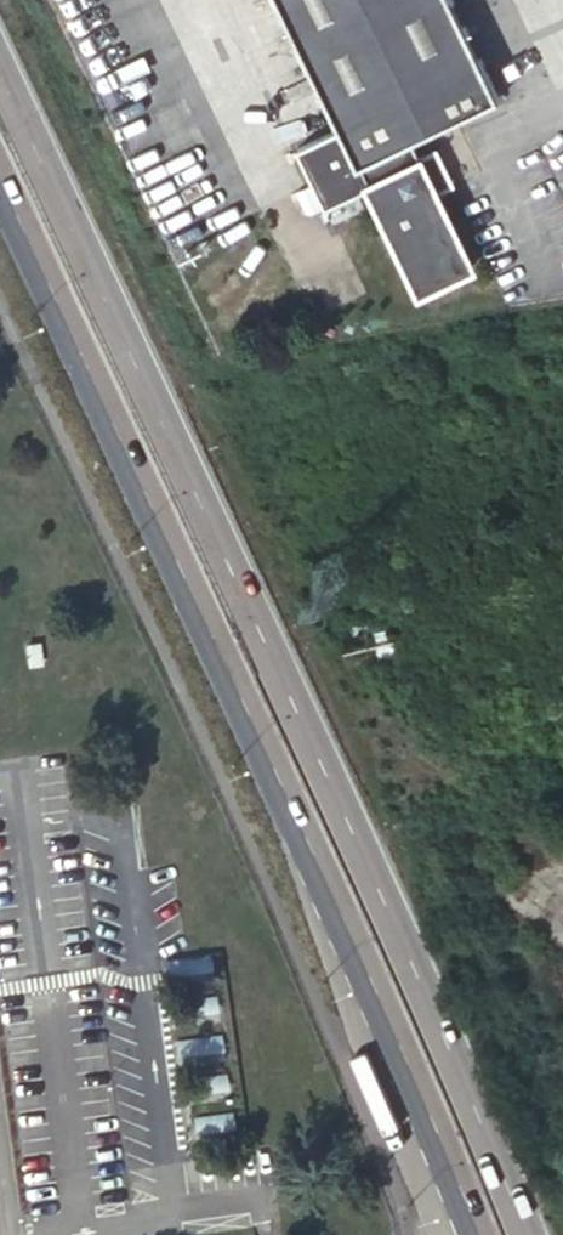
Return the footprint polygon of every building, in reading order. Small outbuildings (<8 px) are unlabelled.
[(341,125),(297,147),(325,203),(368,181),(421,288),(471,263),(436,192),(417,153),(411,140),(499,97),(451,0),(279,0),(341,125)] [(432,146),(417,153),(436,192),(451,184),(432,146)]
